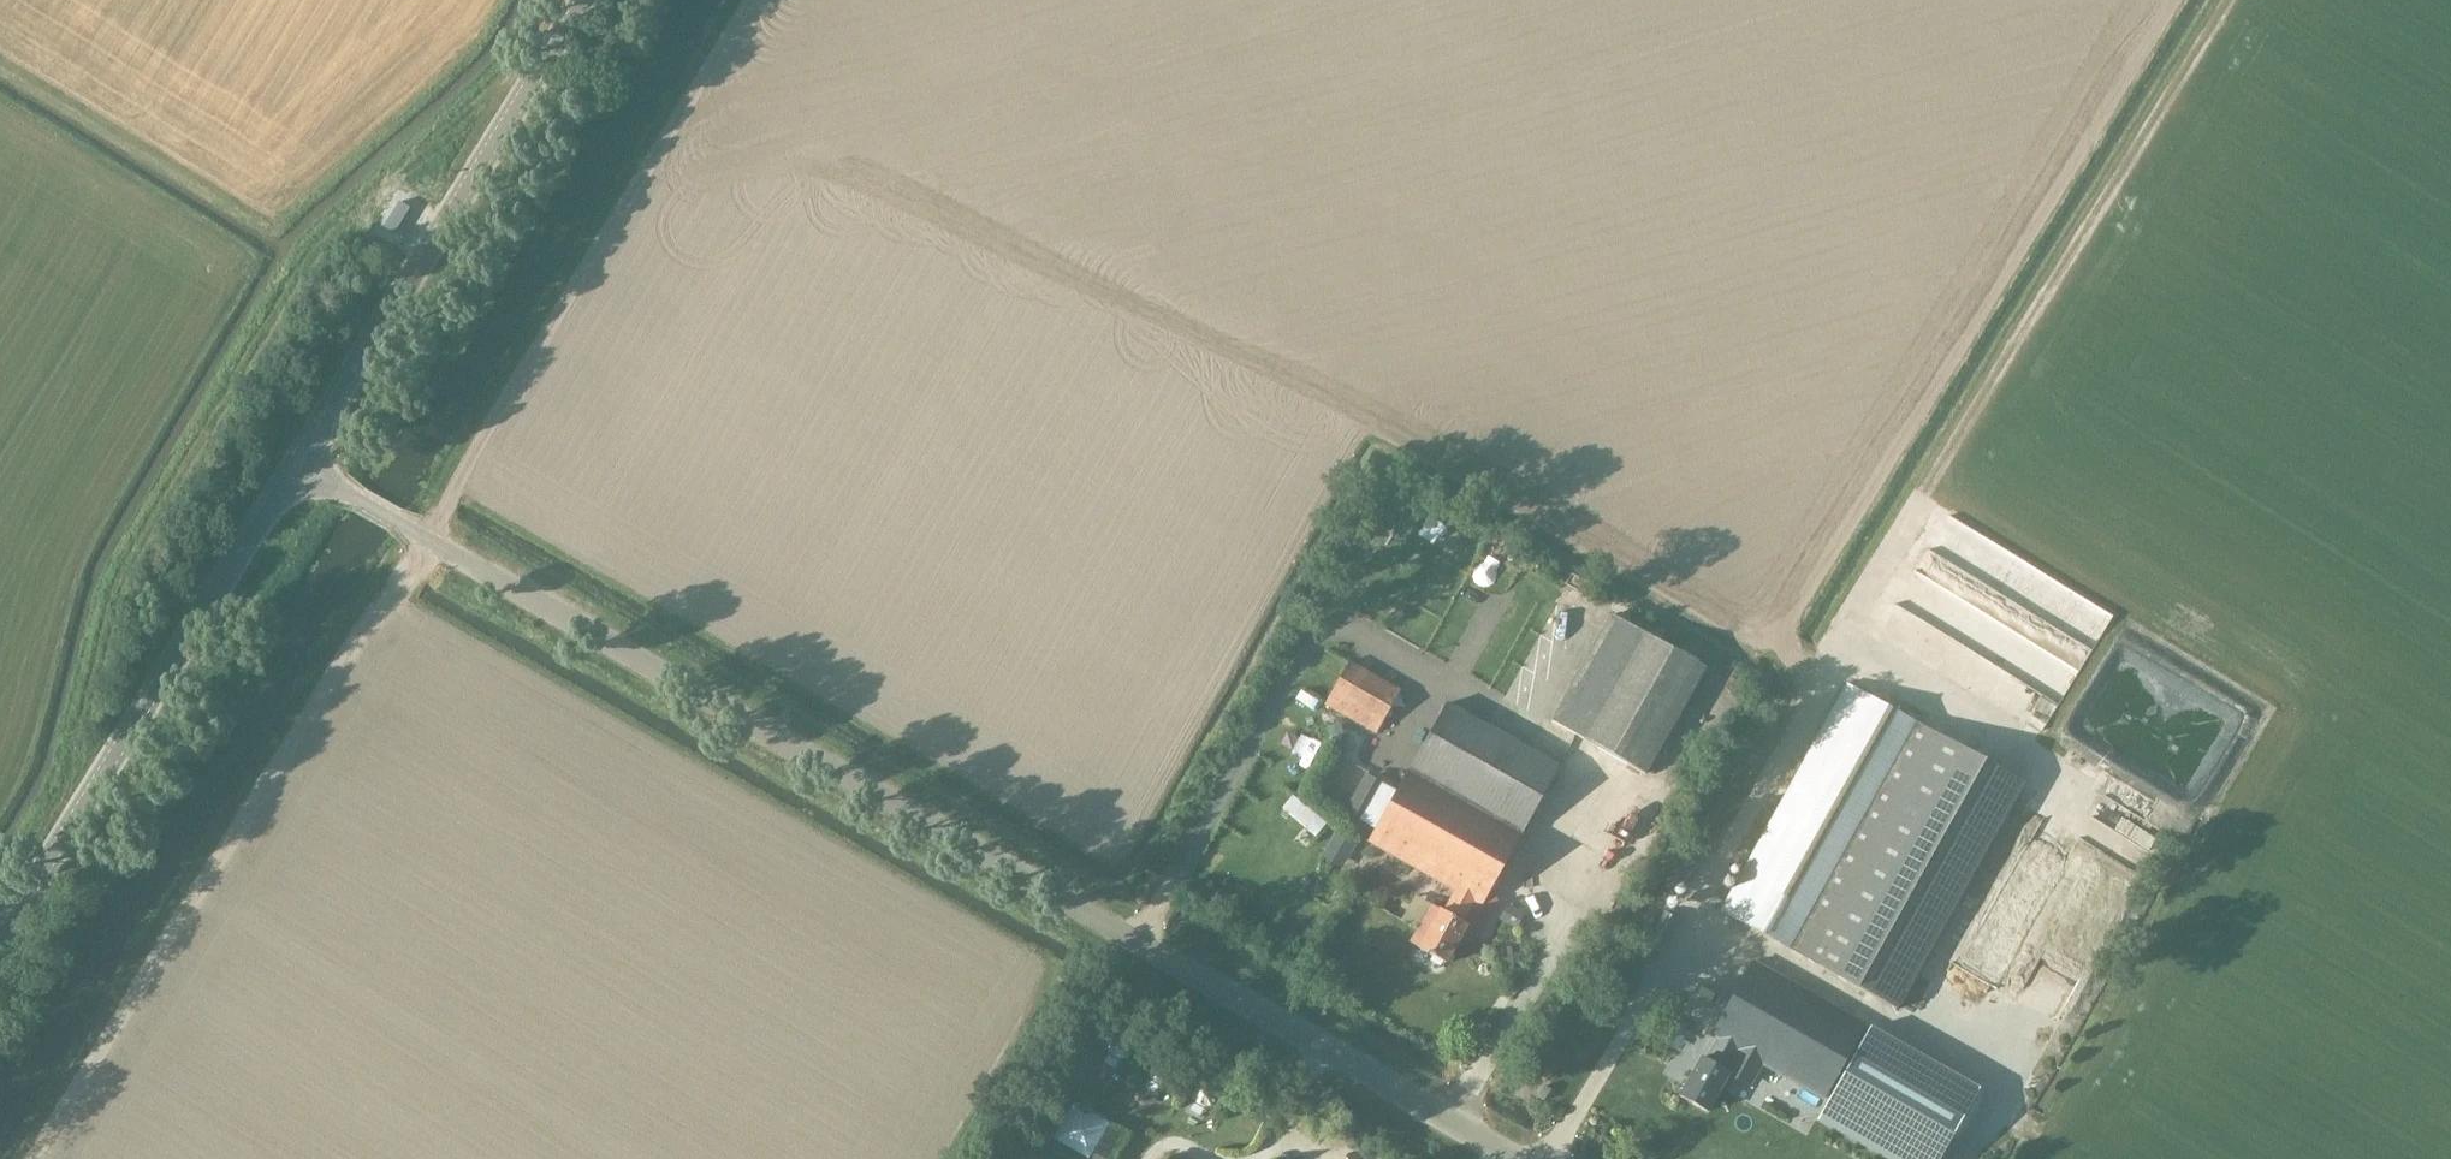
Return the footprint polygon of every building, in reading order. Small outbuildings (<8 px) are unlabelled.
[(408,207),(398,201),(383,226),(393,232),(408,207)] [(1550,720),(1644,773),(1704,666),(1610,614),(1550,720)] [(1348,660),(1323,704),(1374,733),(1399,689),(1348,660)] [(1845,683),(1718,910),(1807,959),(1933,732),(1845,683)] [(1410,767),(1522,830),(1558,765),(1445,701),(1410,767)] [(1933,732),(1807,959),(1895,1008),(2021,781),(1933,732)] [(1480,905),(1522,830),(1410,767),(1368,842),(1455,890),(1443,911),(1439,909),(1430,904),(1409,942),(1418,946),(1417,947),(1445,963),(1466,925),(1462,922),(1473,901),(1480,905)] [(1759,1064),(1822,1099),(1864,1024),(1752,961),(1710,1035),(1717,1039),(1705,1060),(1700,1057),(1678,1095),(1706,1111),(1726,1074),(1743,1084),(1749,1082),(1759,1064)] [(1816,1119),(1887,1158),(1937,1158),(1977,1088),(1868,1027),(1816,1119)] [(1543,1100),(1550,1090),(1543,1086),(1537,1096),(1543,1100)] [(1109,1122),(1072,1102),(1050,1140),(1055,1142),(1051,1150),(1063,1157),(1067,1149),(1085,1158),(1088,1158),(1109,1122)]
